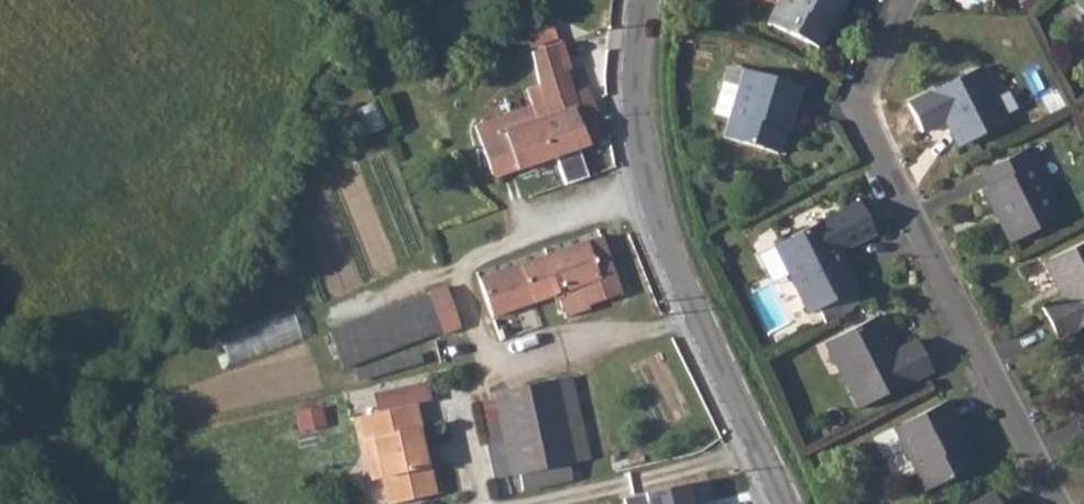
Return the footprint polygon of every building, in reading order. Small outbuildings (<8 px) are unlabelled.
[(773,28),(822,51),(840,14),(843,15),(850,0),(786,0),(773,28)] [(1075,2),(1083,13),(1083,0),(1078,0),(1075,2)] [(526,89),(531,106),(536,121),(552,157),(565,184),(588,176),(578,148),(609,137),(598,114),(588,94),(571,99),(563,76),(568,75),(560,49),(531,59),(536,85),(526,89)] [(734,70),(728,86),(743,91),(748,75),(734,70)] [(982,71),(911,106),(925,134),(952,121),(965,146),(1009,124),(982,71)] [(743,91),(733,123),(727,141),(778,158),(791,116),(795,117),(803,91),(748,73),(748,75),(743,91)] [(728,86),(718,118),(733,123),(743,91),(728,86)] [(503,132),(481,139),(494,175),(500,176),(552,157),(536,121),(531,106),(498,117),(503,132)] [(498,117),(477,125),(481,139),(503,132),(498,117)] [(1030,151),(982,175),(1002,215),(998,217),(1012,244),(1065,217),(1030,151)] [(860,203),(775,246),(811,316),(821,311),(827,323),(853,309),(852,308),(859,304),(854,294),(859,291),(841,255),(877,237),(860,203)] [(601,236),(478,280),(492,317),(558,293),(567,317),(590,309),(588,306),(622,294),(601,236)] [(1044,310),(1059,339),(1083,327),(1083,246),(1048,265),(1064,299),(1044,310)] [(444,288),(427,294),(427,296),(441,332),(442,335),(459,328),(444,288)] [(427,296),(330,333),(344,368),(441,332),(427,296)] [(299,313),(224,329),(230,359),(305,344),(299,313)] [(882,317),(836,341),(851,371),(843,376),(861,410),(934,373),(919,344),(900,353),(882,317)] [(494,393),(507,448),(513,476),(522,474),(566,465),(591,459),(585,432),(572,377),(494,393)] [(947,402),(893,429),(925,491),(975,466),(957,430),(961,428),(947,402)] [(435,493),(429,465),(425,466),(421,452),(425,451),(413,404),(357,418),(368,464),(378,462),(382,478),(389,503),(393,503),(435,493)] [(513,476),(507,448),(488,452),(494,480),(513,476)] [(378,462),(368,464),(372,481),(382,478),(378,462)] [(566,465),(522,474),(526,492),(570,483),(566,465)] [(721,498),(709,501),(705,482),(647,495),(649,503),(723,503),(721,498)] [(973,503),(1000,503),(994,493),(973,503)]
